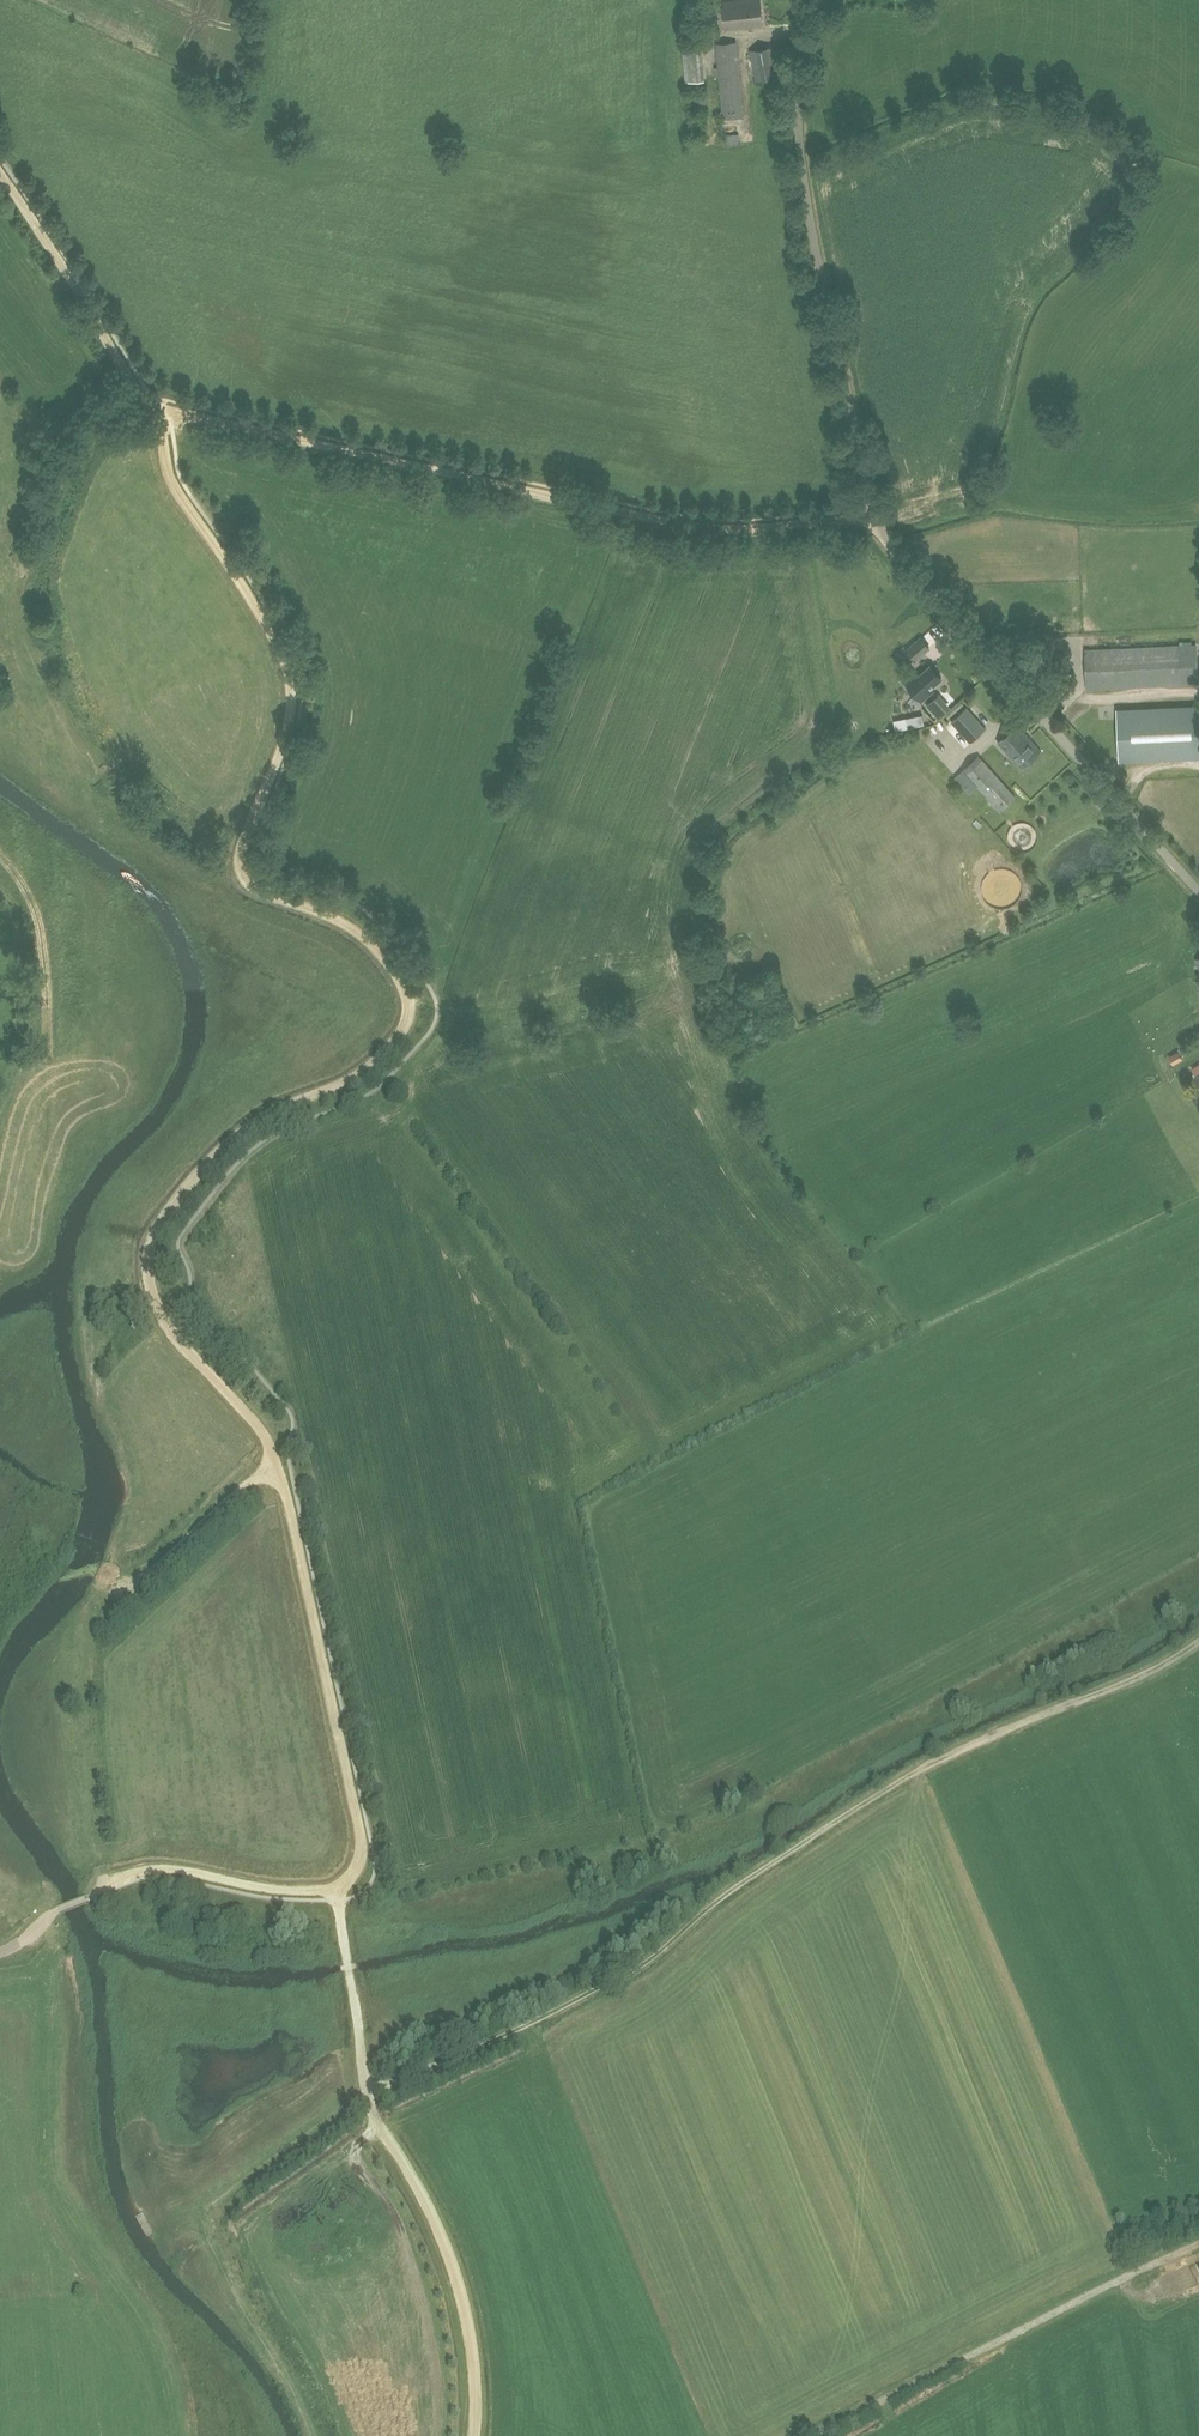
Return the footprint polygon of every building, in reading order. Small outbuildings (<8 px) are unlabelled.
[(764,25),(761,0),(733,0),(723,1),(726,29),(764,25)] [(723,118),(743,116),(736,42),(716,44),(723,118)] [(685,83),(704,81),(701,45),(682,47),(685,83)] [(756,80),(779,76),(774,46),(750,51),(756,80)] [(726,144),(739,144),(738,133),(725,135),(726,144)] [(931,648),(928,645),(920,636),(905,650),(912,658),(915,662),(931,648)] [(1087,688),(1182,684),(1180,645),(1085,649),(1087,688)] [(942,676),(931,664),(919,676),(916,673),(905,682),(922,700),(932,690),(929,687),(942,676)] [(938,719),(951,707),(939,694),(926,705),(938,719)] [(912,706),(900,708),(902,725),(915,723),(912,706)] [(1118,710),(1121,760),(1198,756),(1198,706),(1118,710)] [(970,742),(985,728),(967,708),(952,721),(970,742)] [(1022,767),(1041,750),(1017,724),(998,741),(1022,767)] [(1018,813),(1008,803),(1015,797),(978,755),(963,769),(1000,810),(1009,821),(1018,813)] [(1173,1064),(1183,1058),(1178,1050),(1169,1056),(1173,1064)]
